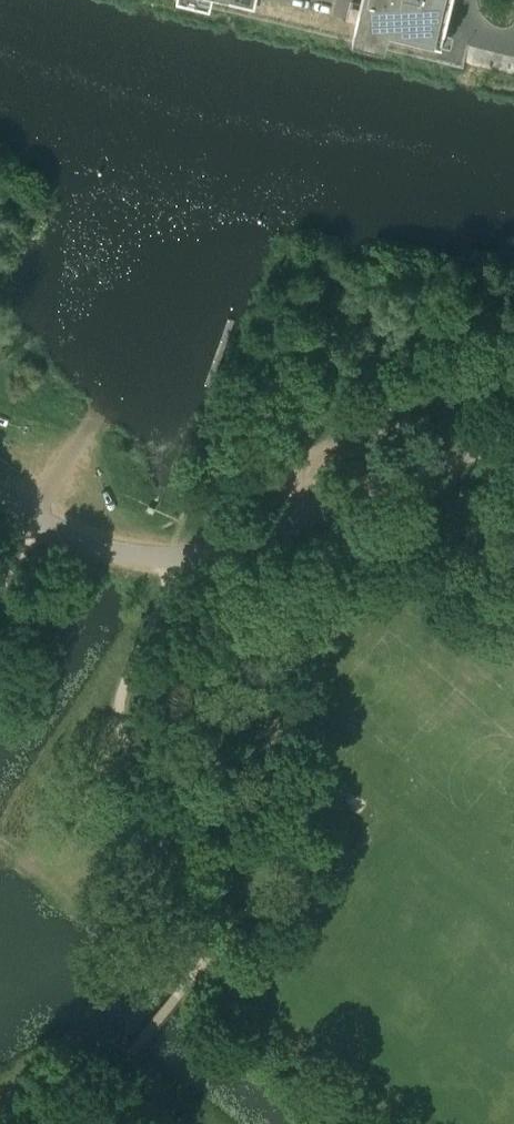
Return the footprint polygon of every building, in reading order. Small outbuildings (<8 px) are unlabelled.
[(354,38),(386,45),(390,29),(402,32),(402,33),(440,42),(450,0),(363,0),(354,38)]
